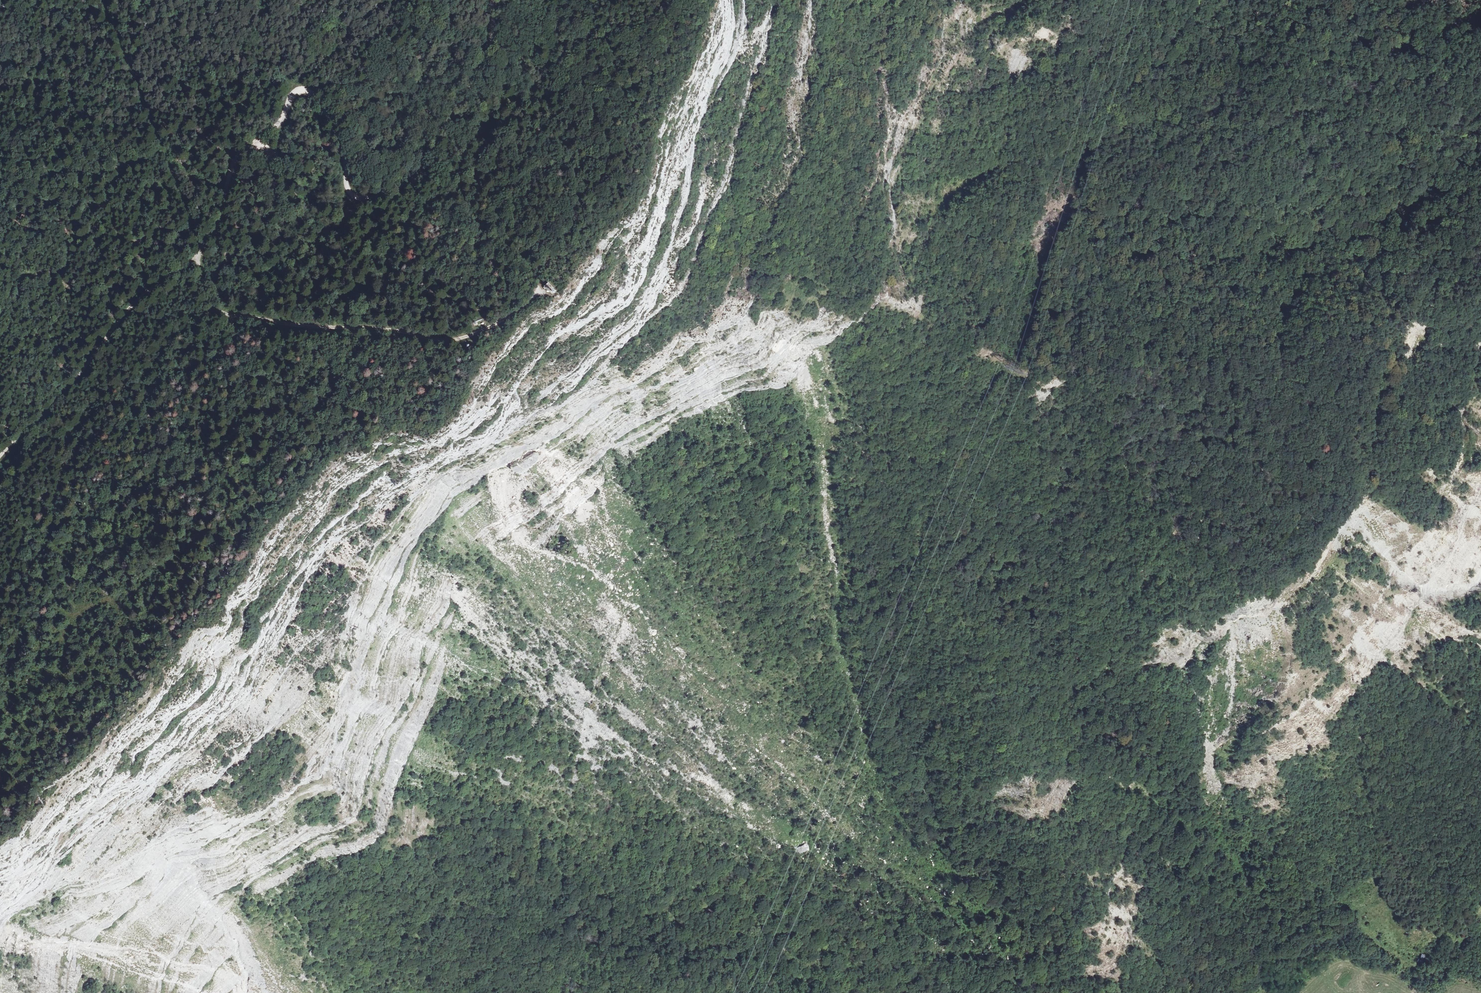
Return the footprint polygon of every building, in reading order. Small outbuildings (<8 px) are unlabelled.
[(548,282),(543,286),(547,292),(553,288),(548,282)] [(798,852),(809,851),(809,844),(798,845),(798,852)]
